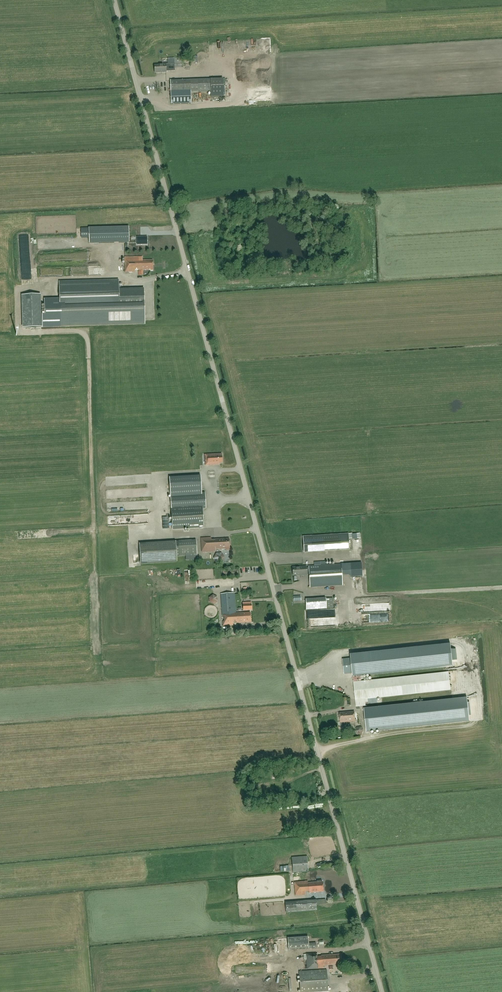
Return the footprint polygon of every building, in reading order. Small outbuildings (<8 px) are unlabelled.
[(159,65),(154,65),(155,73),(166,72),(166,69),(171,69),(170,63),(159,64),(159,65)] [(178,81),(170,81),(171,104),(191,104),(191,90),(179,91),(178,81)] [(89,228),(89,243),(129,242),(129,227),(89,228)] [(119,273),(118,256),(121,256),(121,252),(109,253),(110,273),(119,273)] [(142,260),(142,257),(125,257),(125,272),(135,272),(135,270),(138,270),(139,270),(150,270),(150,271),(153,271),(153,260),(142,260)] [(45,315),(42,315),(43,326),(144,323),(143,290),(118,291),(118,280),(59,282),(60,302),(44,302),(45,315)] [(218,464),(218,462),(222,462),(221,454),(216,454),(216,455),(207,455),(208,460),(205,460),(206,465),(213,464),(213,463),(215,462),(215,464),(218,464)] [(201,476),(169,477),(170,486),(172,508),(173,530),(204,528),(202,509),(206,509),(205,492),(202,493),(201,486),(201,476)] [(105,493),(106,497),(108,496),(109,501),(118,499),(117,491),(105,493)] [(107,526),(131,524),(130,517),(107,519),(107,526)] [(213,532),(225,531),(225,524),(218,524),(218,523),(213,524),(213,532)] [(349,549),(348,533),(303,536),(304,552),(349,549)] [(212,540),(211,538),(201,538),(202,551),(215,551),(215,549),(225,548),(225,550),(230,550),(229,539),(215,539),(215,540),(212,540)] [(197,559),(196,540),(178,541),(179,556),(186,556),(186,560),(197,559)] [(178,541),(139,544),(141,564),(177,561),(177,556),(179,556),(178,541)] [(361,563),(350,563),(351,576),(362,576),(361,563)] [(292,567),(293,576),(300,575),(300,576),(303,575),(309,574),(310,588),(342,585),(341,564),(309,566),(309,568),(303,568),(303,567),(292,567)] [(234,593),(221,594),(223,626),(233,625),(233,622),(236,622),(236,623),(251,622),(250,612),(236,613),(234,593)] [(326,602),(326,598),(306,599),(306,610),(326,609),(326,608),(334,608),(333,599),(329,599),(329,602),(326,602)] [(354,683),(356,707),(366,706),(365,702),(368,702),(368,698),(427,692),(450,689),(448,673),(361,682),(361,676),(453,666),(451,645),(351,655),(351,658),(343,659),(344,674),(353,673),(353,677),(354,683)] [(467,698),(364,709),(367,732),(469,721),(467,698)] [(354,712),(340,713),(340,722),(355,721),(354,712)] [(307,869),(307,856),(292,857),(293,873),(297,872),(298,879),(319,877),(318,868),(307,869)] [(323,891),(322,880),(318,881),(318,882),(308,883),(308,881),(294,882),(295,895),(305,895),(305,892),(309,891),(309,893),(323,891)] [(286,913),(317,910),(316,900),(285,902),(286,913)] [(308,937),(288,938),(288,950),(309,949),(316,948),(316,943),(308,943),(308,937)] [(317,956),(316,953),(307,954),(307,969),(323,968),(323,965),(341,964),(341,955),(321,956),(317,956)] [(328,991),(327,970),(299,971),(301,991),(311,991),(328,991)]
